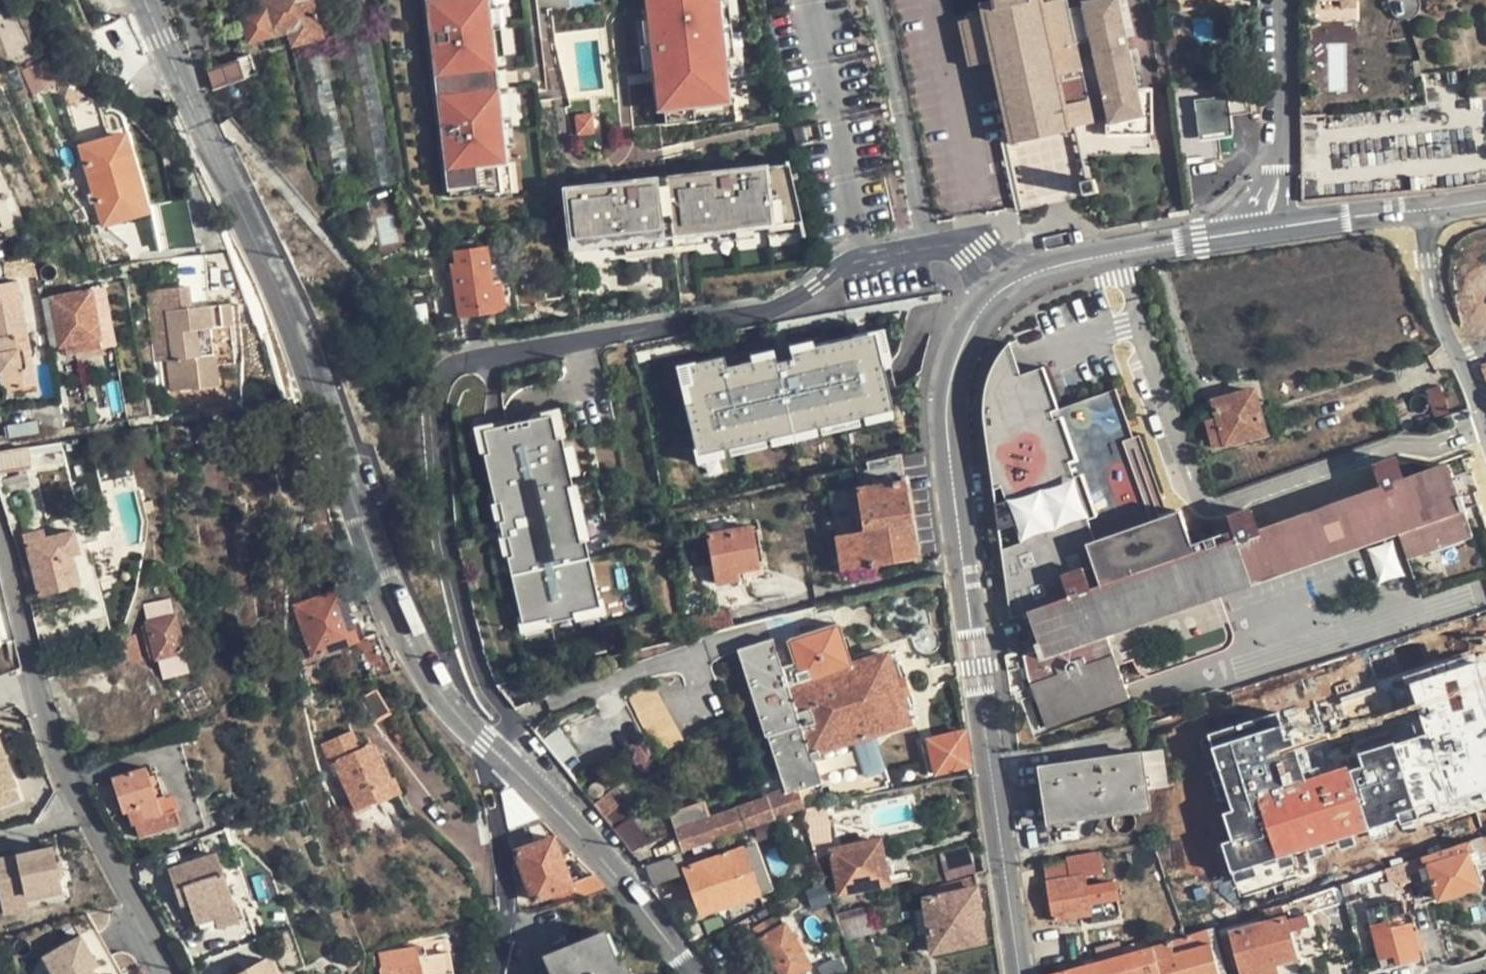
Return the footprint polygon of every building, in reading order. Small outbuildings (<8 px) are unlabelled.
[(321,39),(324,38),(316,0),(266,0),(269,10),(242,18),(249,42),(290,34),(292,48),(321,39)] [(430,16),(435,16),(437,38),(432,38),(442,124),(447,123),(449,146),(444,146),(449,194),(481,191),(499,189),(496,160),(504,159),(503,145),(494,67),(493,54),(488,5),(487,0),(428,0),(430,16)] [(647,6),(655,77),(657,91),(663,91),(665,112),(666,122),(718,116),(724,116),(721,85),(727,84),(726,68),(718,0),(646,0),(647,6)] [(726,68),(731,67),(730,56),(735,55),(729,0),(718,0),(726,68)] [(959,24),(971,70),(995,65),(1011,137),(1014,151),(1072,139),(1072,131),(1090,126),(1086,84),(1098,83),(1109,125),(1151,125),(1120,0),(1114,0),(1084,8),(1071,12),(1070,2),(1051,4),(1048,0),(995,0),(992,7),(981,9),(984,17),(959,24)] [(1360,0),(1343,0),(1343,8),(1360,8),(1360,0)] [(498,4),(488,5),(493,54),(504,52),(498,4)] [(655,77),(647,6),(641,6),(642,16),(637,17),(643,69),(648,68),(649,78),(655,77)] [(367,27),(338,33),(367,187),(396,181),(367,27)] [(356,195),(321,39),(292,48),(329,201),(356,195)] [(60,81),(49,58),(26,68),(36,92),(60,81)] [(208,69),(214,89),(245,78),(239,60),(232,62),(208,69)] [(505,65),(494,67),(503,145),(514,144),(505,65)] [(721,85),(724,116),(718,116),(719,122),(736,120),(733,95),(729,95),(727,84),(721,85)] [(1234,117),(1256,112),(1255,88),(1181,100),(1189,156),(1223,151),(1220,131),(1234,129),(1234,117)] [(1302,92),(1302,106),(1323,104),(1322,90),(1302,92)] [(657,91),(659,113),(665,112),(663,91),(657,91)] [(1302,106),(1302,117),(1324,115),(1323,104),(1302,106)] [(592,112),(575,114),(578,131),(594,129),(592,112)] [(150,212),(125,132),(81,145),(105,225),(150,212)] [(511,193),(507,159),(504,159),(496,160),(499,189),(481,191),(481,197),(511,193)] [(764,224),(800,220),(788,159),(785,159),(785,161),(741,167),(742,172),(719,174),(719,169),(634,178),(634,183),(612,186),(611,181),(563,186),(568,236),(597,233),(598,241),(611,240),(672,234),(672,230),(690,228),(690,232),(751,225),(764,224)] [(801,232),(800,220),(764,224),(766,235),(801,232)] [(716,240),(752,237),(751,225),(690,232),(690,228),(672,230),(672,234),(611,240),(611,246),(617,245),(618,251),(706,241),(706,236),(715,235),(716,240)] [(597,233),(568,236),(569,248),(598,245),(598,241),(597,233)] [(493,285),(488,247),(456,251),(457,265),(453,265),(459,314),(506,309),(503,283),(493,285)] [(127,283),(131,313),(149,311),(147,291),(146,281),(127,283)] [(29,346),(17,282),(0,284),(0,374),(3,392),(24,387),(17,349),(29,346)] [(108,347),(119,345),(106,284),(96,286),(108,347)] [(218,385),(215,365),(208,305),(192,307),(190,285),(147,291),(149,311),(160,310),(165,361),(169,391),(218,385)] [(101,339),(92,290),(51,296),(60,346),(101,339)] [(227,304),(208,305),(215,365),(235,362),(227,304)] [(139,364),(165,361),(160,310),(149,311),(131,313),(139,364)] [(890,353),(884,310),(845,317),(851,359),(890,353)] [(35,386),(29,346),(17,349),(24,387),(35,386)] [(985,380),(984,388),(1016,377),(1006,350),(996,359),(989,370),(985,380)] [(1030,614),(1103,589),(1088,546),(1098,542),(1151,523),(1121,444),(1129,441),(1111,392),(1057,411),(1041,369),(1016,377),(984,388),(983,395),(982,420),(990,481),(991,490),(1000,486),(1005,502),(995,506),(998,531),(1014,526),(1021,544),(1001,551),(1012,619),(1030,614)] [(1216,448),(1267,436),(1256,390),(1213,401),(1218,420),(1209,422),(1216,448)] [(558,440),(552,415),(485,432),(491,452),(482,454),(494,502),(500,501),(505,521),(499,522),(503,540),(508,539),(512,556),(508,557),(524,624),(552,617),(554,624),(577,618),(575,611),(603,604),(588,542),(581,544),(567,488),(574,486),(563,439),(558,440)] [(29,447),(0,451),(0,472),(32,469),(29,447)] [(856,487),(863,531),(868,565),(914,557),(899,456),(872,461),(873,472),(858,474),(860,486),(856,487)] [(1194,557),(1184,560),(1197,604),(1298,569),(1398,534),(1406,559),(1473,536),(1449,467),(1403,483),(1396,462),(1375,469),(1383,491),(1258,533),(1251,513),(1230,520),(1238,542),(1194,557)] [(1106,636),(1197,604),(1184,560),(1194,557),(1178,514),(1151,523),(1098,542),(1088,546),(1103,589),(1030,614),(1040,644),(1036,645),(1038,651),(1021,656),(1045,729),(1128,701),(1106,636)] [(22,534),(39,596),(81,586),(75,556),(81,554),(75,529),(45,536),(44,528),(22,534)] [(736,571),(757,568),(750,528),(709,535),(716,583),(737,580),(736,571)] [(839,569),(868,565),(863,531),(835,535),(839,569)] [(356,641),(368,677),(401,667),(376,622),(361,582),(293,605),(312,657),(356,641)] [(184,649),(172,603),(147,609),(150,620),(145,620),(155,656),(184,649)] [(726,609),(686,616),(690,637),(730,627),(726,609)] [(794,659),(786,634),(776,638),(784,662),(794,659)] [(766,736),(783,789),(784,793),(794,790),(796,790),(821,782),(813,760),(809,761),(786,687),(771,640),(737,651),(764,736),(766,736)] [(885,655),(786,687),(809,761),(813,760),(818,758),(817,753),(824,750),(839,800),(884,786),(868,735),(906,723),(885,655)] [(1369,655),(1359,659),(1363,675),(1364,676),(1375,673),(1369,655)] [(1312,693),(1364,676),(1363,675),(1359,659),(1307,675),(1312,693)] [(1463,727),(1485,720),(1485,689),(1477,692),(1468,666),(1424,679),(1420,668),(1386,678),(1389,689),(1383,693),(1401,749),(1422,743),(1417,729),(1460,717),(1463,727)] [(676,743),(652,686),(622,692),(648,755),(676,743)] [(385,715),(367,693),(356,703),(375,726),(385,715)] [(1466,736),(1463,727),(1460,717),(1417,729),(1422,743),(1424,749),(1466,736)] [(576,759),(550,726),(537,736),(563,769),(576,759)] [(971,767),(966,731),(929,740),(936,773),(971,767)] [(372,788),(388,781),(372,745),(333,762),(349,798),(372,788)] [(19,799),(13,784),(14,784),(0,746),(0,806),(19,799)] [(1042,769),(1050,823),(1111,815),(1112,820),(1115,825),(1118,830),(1123,833),(1132,832),(1137,827),(1139,821),(1137,812),(1150,809),(1148,789),(1164,786),(1161,753),(1042,769)] [(160,814),(145,767),(112,776),(124,814),(127,814),(131,824),(135,822),(141,836),(179,824),(174,810),(160,814)] [(392,789),(388,781),(372,788),(375,796),(392,789)] [(1268,793),(1273,818),(1307,811),(1302,786),(1268,793)] [(773,819),(798,811),(802,810),(796,790),(794,790),(784,793),(783,789),(765,795),(765,799),(773,819)] [(535,820),(539,818),(512,790),(501,792),(509,829),(517,826),(535,820)] [(607,795),(592,805),(602,817),(616,808),(607,795)] [(672,812),(684,850),(773,819),(765,799),(722,813),(710,816),(705,801),(672,812)] [(626,820),(616,808),(602,817),(612,829),(626,820)] [(1346,851),(1380,839),(1371,813),(1337,825),(1346,851)] [(530,830),(545,825),(539,818),(535,820),(517,826),(509,829),(515,851),(535,844),(530,830)] [(631,818),(626,820),(612,829),(631,852),(649,846),(656,840),(653,835),(646,838),(631,818)] [(1471,840),(1479,838),(1476,828),(1465,832),(1468,842),(1471,840)] [(552,839),(535,844),(515,851),(520,864),(533,901),(554,894),(559,905),(605,888),(594,875),(571,885),(552,839)] [(757,839),(746,843),(764,891),(775,887),(757,839)] [(1468,842),(1403,864),(1406,874),(1420,870),(1424,881),(1434,878),(1440,899),(1479,888),(1473,866),(1482,863),(1479,852),(1474,853),(1471,840),(1468,842)] [(882,842),(832,850),(840,893),(888,885),(882,842)] [(937,854),(945,883),(973,875),(975,875),(966,846),(937,854)] [(58,862),(54,847),(0,860),(0,890),(2,900),(27,895),(28,900),(65,891),(61,876),(58,862)] [(741,847),(684,868),(700,916),(757,895),(741,847)] [(1121,919),(1115,882),(1086,887),(1084,877),(1102,874),(1099,852),(1043,862),(1053,921),(1089,915),(1091,924),(1121,919)] [(171,868),(178,890),(187,888),(191,903),(198,924),(213,918),(216,927),(236,921),(214,853),(171,868)] [(672,858),(647,867),(653,884),(678,876),(672,858)] [(1408,884),(1406,874),(1403,864),(1385,870),(1389,885),(1401,882),(1402,886),(1408,884)] [(985,941),(975,875),(973,875),(945,883),(925,889),(934,950),(985,941)] [(1358,899),(1352,881),(1342,884),(1347,902),(1358,899)] [(1315,914),(1347,905),(1347,902),(1342,884),(1310,895),(1315,914)] [(183,906),(191,903),(187,888),(178,890),(183,906)] [(1215,893),(1187,902),(1194,926),(1223,916),(1215,893)] [(6,914),(30,908),(28,900),(27,895),(2,900),(6,914)] [(1367,909),(1372,926),(1385,923),(1387,930),(1411,926),(1412,922),(1412,917),(1406,914),(1402,901),(1367,909)] [(873,933),(868,905),(835,915),(843,940),(873,933)] [(1276,964),(1295,958),(1288,932),(1310,927),(1308,917),(1285,922),(1281,907),(1260,914),(1262,924),(1220,936),(1228,970),(1239,968),(1240,973),(1241,973),(1245,973),(1276,964)] [(809,967),(778,915),(752,930),(778,973),(796,973),(809,967)] [(1372,926),(1375,941),(1381,966),(1418,957),(1411,926),(1387,930),(1385,923),(1372,926)] [(1372,926),(1355,930),(1359,944),(1359,946),(1375,941),(1372,926)] [(85,932),(40,951),(50,973),(103,973),(85,932)] [(604,932),(546,956),(553,973),(622,973),(604,932)] [(1157,960),(1160,973),(1218,973),(1211,945),(1157,960)] [(1157,960),(1154,948),(1106,960),(1110,973),(1160,973),(1157,960)] [(389,955),(391,968),(420,963),(420,959),(417,950),(389,955)] [(453,973),(449,954),(420,959),(420,963),(391,968),(382,970),(383,973),(449,973),(453,973)] [(1106,960),(1055,973),(1110,973),(1106,960)] [(267,961),(243,973),(275,973),(267,961)] [(1276,964),(1245,973),(1278,973),(1276,964)]
